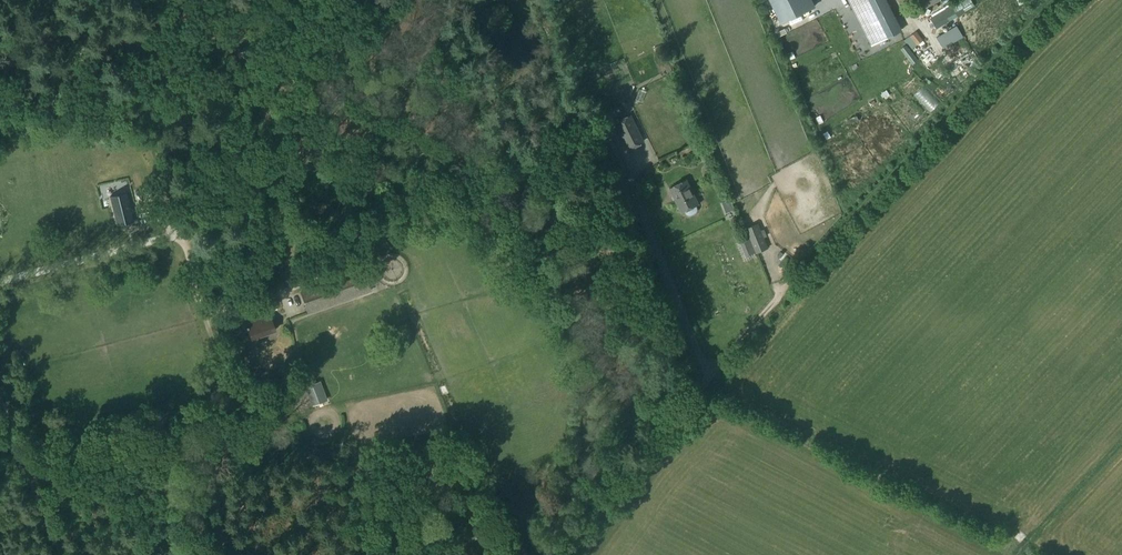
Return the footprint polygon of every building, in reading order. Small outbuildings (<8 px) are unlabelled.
[(782,24),(813,8),(809,0),(770,0),(782,24)] [(885,0),(851,0),(857,12),(865,8),(882,40),(900,31),(885,0)] [(941,1),(941,0),(920,0),(917,1),(921,11),(941,1)] [(958,16),(975,6),(971,0),(963,0),(931,19),(937,28),(958,16)] [(944,48),(958,40),(963,37),(957,26),(937,38),(944,48)] [(912,50),(923,40),(916,31),(905,41),(912,50)] [(670,54),(661,57),(668,74),(677,71),(670,54)] [(882,94),(881,95),(883,98),(884,97),(885,99),(888,98),(887,97),(890,96),(886,90),(882,93),(882,94)] [(629,148),(643,141),(631,117),(617,124),(629,148)] [(618,173),(627,169),(612,138),(602,142),(618,173)] [(696,212),(697,210),(697,208),(696,206),(699,205),(687,180),(670,188),(682,213),(685,211),(686,213),(687,215),(689,215),(691,215),(695,213),(696,212)] [(109,196),(116,225),(117,225),(116,224),(133,220),(133,221),(126,192),(126,193),(109,198),(109,196)] [(760,231),(758,225),(746,230),(755,253),(767,248),(763,239),(767,237),(765,230),(760,231)] [(746,256),(754,253),(749,240),(741,244),(746,256)] [(308,314),(372,291),(363,269),(300,291),(308,314)] [(251,340),(276,331),(270,315),(246,324),(251,340)] [(311,406),(327,400),(320,381),(304,387),(311,406)]
